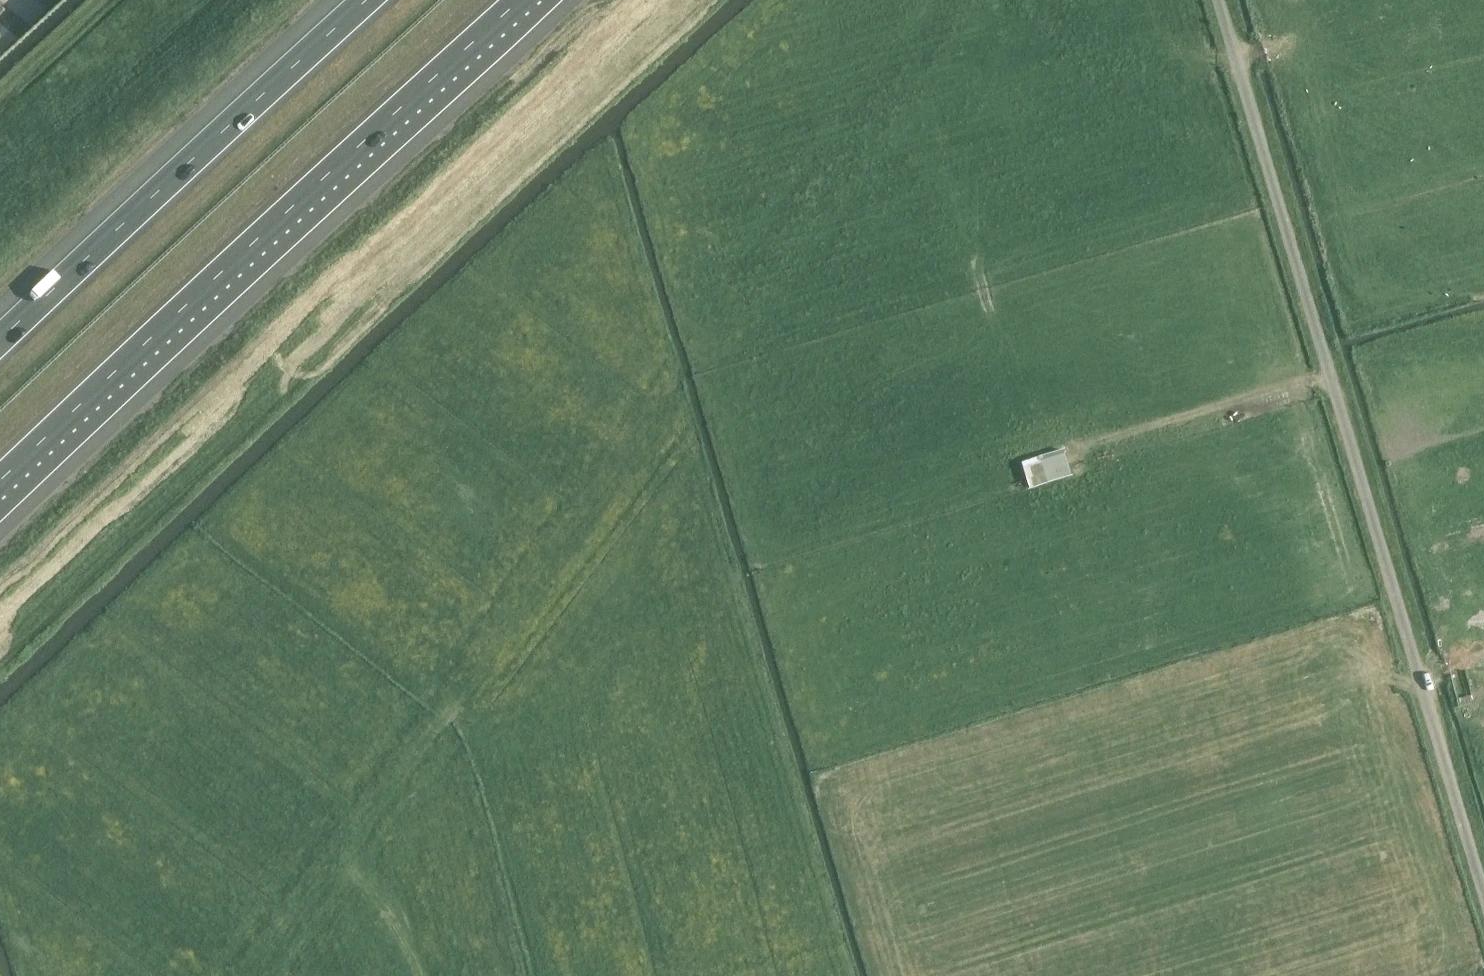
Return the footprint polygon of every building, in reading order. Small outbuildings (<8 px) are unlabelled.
[(1063,448),(1021,461),(1030,488),(1071,475),(1063,448)]
